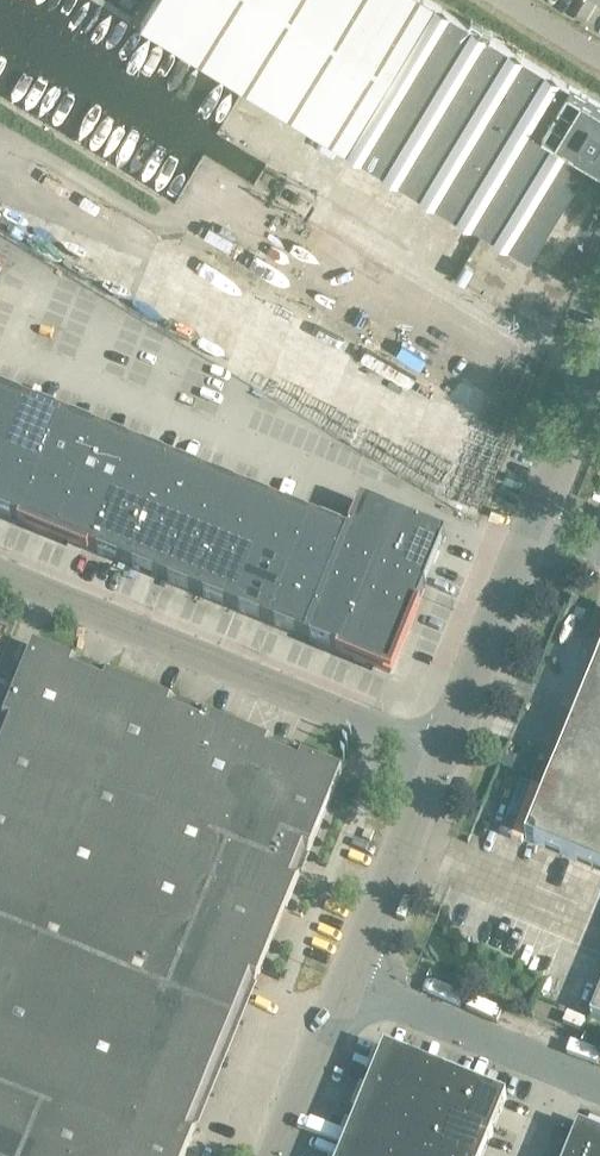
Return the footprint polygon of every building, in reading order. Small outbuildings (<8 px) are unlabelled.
[(485,33),(431,0),(154,0),(142,21),(530,259),(590,160),(599,166),(599,103),(485,33)] [(340,345),(326,369),(406,413),(419,389),(340,345)] [(30,403),(0,391),(0,453),(8,456),(30,403)] [(44,471),(66,417),(30,403),(8,456),(44,471)] [(79,485),(101,432),(66,417),(44,471),(79,485)] [(114,500),(136,446),(101,432),(79,485),(114,500)] [(149,514),(171,461),(136,446),(114,500),(149,514)] [(8,456),(0,453),(0,477),(8,456)] [(44,471),(8,456),(0,477),(0,514),(22,523),(44,471)] [(185,529),(207,475),(171,461),(149,514),(185,529)] [(79,485),(44,471),(22,523),(58,537),(79,485)] [(220,543),(242,490),(207,475),(185,529),(220,543)] [(114,500),(79,485),(58,537),(93,552),(114,500)] [(255,557),(277,504),(242,490),(220,543),(255,557)] [(149,514),(114,500),(93,552),(128,566),(149,514)] [(369,585),(397,517),(361,502),(348,533),(332,570),(369,585)] [(291,572),(312,518),(277,504),(255,557),(291,572)] [(163,581),(185,529),(149,514),(128,566),(163,581)] [(418,605),(446,537),(397,517),(369,585),(418,605)] [(326,586),(332,570),(348,533),(312,518),(291,572),(326,586)] [(220,543),(185,529),(163,581),(199,595),(220,543)] [(255,557),(220,543),(199,595),(234,609),(255,557)] [(291,572),(255,557),(234,609),(269,624),(291,572)] [(341,653),(369,585),(332,570),(326,586),(304,638),(341,653)] [(326,586),(291,572),(269,624),(304,638),(326,586)] [(418,605),(369,585),(341,653),(390,674),(418,605)] [(310,851),(342,773),(295,754),(294,756),(275,748),(276,746),(197,714),(196,716),(177,708),(178,706),(100,674),(99,676),(80,669),(81,666),(34,647),(0,730),(0,1155),(185,1155),(196,1129),(193,1127),(252,986),(254,987),(260,971),(274,939),(286,907),(297,881),(300,876),(298,875),(305,858),(307,858),(310,851)] [(526,839),(599,869),(599,658),(526,839)] [(591,1016),(599,1020),(599,994),(591,1016)] [(370,1083),(431,1108),(446,1072),(384,1047),(370,1083)] [(446,1072),(431,1108),(493,1134),(508,1098),(446,1072)] [(355,1119),(417,1144),(431,1108),(370,1083),(355,1119)] [(417,1144),(447,1155),(484,1155),(493,1134),(431,1108),(417,1144)] [(345,1155),(412,1155),(417,1144),(355,1119),(341,1154),(345,1155)] [(579,1127),(567,1155),(599,1155),(599,1135),(579,1127)] [(412,1155),(447,1155),(417,1144),(412,1155)]
